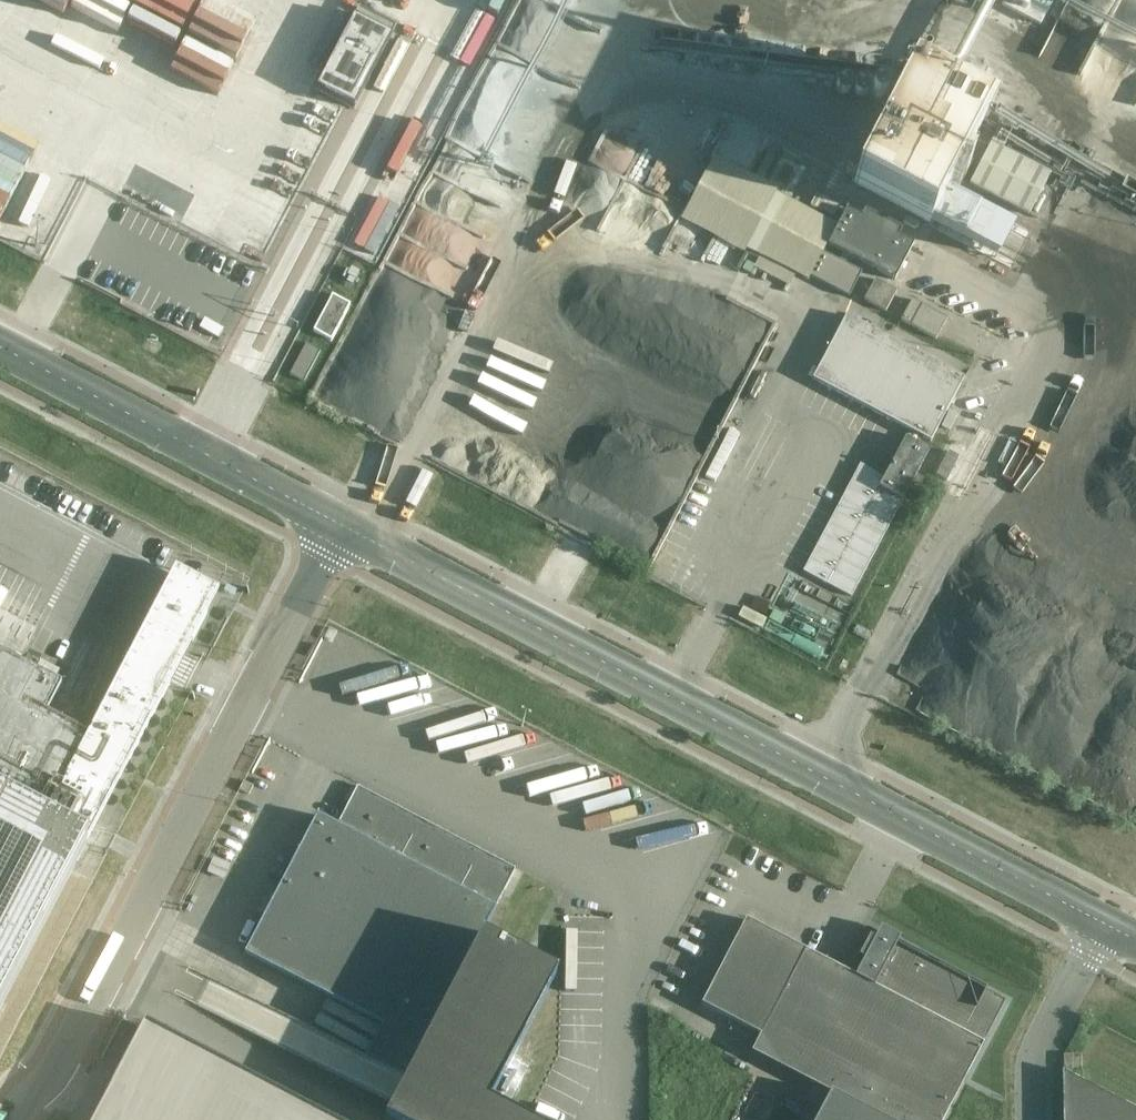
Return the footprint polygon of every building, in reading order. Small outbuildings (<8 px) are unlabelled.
[(478,50),(502,0),(370,0),(478,50)] [(530,1),(557,13),(563,0),(531,0),(530,1)] [(549,48),(557,52),(594,18),(581,4),(630,27),(642,0),(571,0),(549,48)] [(360,4),(317,86),(354,106),(397,23),(360,4)] [(853,187),(930,227),(957,176),(964,179),(969,169),(962,166),(987,117),(943,96),(954,73),(920,56),(853,187)] [(970,186),(1029,217),(1050,175),(991,144),(970,186)] [(630,294),(620,289),(667,190),(602,160),(545,283),(619,317),(630,294)] [(439,199),(430,216),(454,228),(463,211),(439,199)] [(828,246),(896,281),(914,246),(899,238),(903,231),(865,211),(862,218),(847,211),(828,246)] [(799,240),(786,264),(849,297),(862,272),(799,240)] [(95,266),(113,275),(118,266),(100,256),(95,266)] [(93,270),(88,280),(102,287),(107,277),(93,270)] [(865,300),(886,312),(898,292),(876,280),(865,300)] [(332,296),(313,332),(331,342),(350,306),(332,296)] [(902,321),(936,340),(947,320),(913,300),(902,321)] [(691,343),(702,320),(663,301),(652,325),(691,343)] [(860,463),(803,571),(853,597),(903,501),(929,451),(916,444),(920,436),(933,443),(967,379),(846,316),(813,380),(910,431),(887,477),(860,463)] [(289,376),(303,383),(320,352),(306,344),(289,376)] [(548,494),(558,471),(548,467),(538,490),(548,494)] [(86,845),(81,843),(123,763),(127,766),(179,667),(218,592),(175,569),(135,646),(114,685),(88,734),(47,712),(62,684),(0,651),(0,1010),(86,845)] [(244,955),(382,1027),(366,1059),(378,1065),(406,1080),(385,1119),(515,1119),(485,1104),(556,976),(481,937),(516,870),(357,787),(337,827),(317,816),(244,955)] [(701,1005),(760,1036),(819,1067),(810,1084),(830,1094),(816,1119),(944,1119),(983,1045),(983,1044),(1006,1001),(896,944),(899,938),(880,928),(877,933),(867,928),(844,971),(805,951),(746,920),(701,1005)] [(143,1025),(94,1119),(324,1119),(143,1025)] [(1066,1056),(1066,1068),(1083,1068),(1082,1055),(1066,1056)] [(1066,1072),(1067,1097),(1067,1119),(1135,1119),(1135,1108),(1066,1072)]
